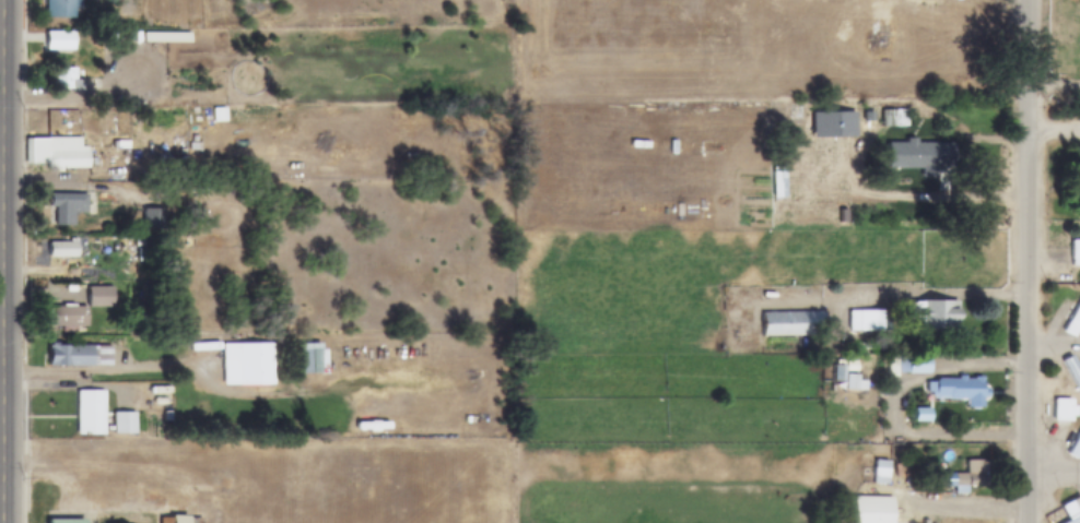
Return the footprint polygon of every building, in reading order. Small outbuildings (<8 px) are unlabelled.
[(72,19),(72,0),(44,0),(44,19),(72,19)] [(44,52),(73,52),(73,32),(44,32),(44,52)] [(56,69),(56,90),(74,90),(74,69),(56,69)] [(906,128),(906,110),(880,110),(880,128),(906,128)] [(86,167),(86,147),(79,147),(79,138),(26,138),(26,167),(86,167)] [(895,162),(895,187),(938,187),(938,154),(911,154),(911,162),(895,162)] [(72,226),(72,213),(85,214),(85,194),(48,194),(48,210),(52,210),(52,226),(72,226)] [(1070,240),(1070,266),(1079,266),(1079,240),(1070,240)] [(75,241),(47,241),(47,258),(75,258),(75,241)] [(111,287),(86,287),(86,307),(85,307),(111,308),(111,287)] [(956,330),(956,301),(908,301),(908,330),(956,330)] [(1071,336),(1079,322),(1079,301),(1061,331),(1071,336)] [(85,328),(85,307),(48,307),(48,326),(85,328)] [(847,331),(879,331),(879,310),(847,310),(847,331)] [(824,336),(824,311),(761,311),(761,336),(824,336)] [(282,344),(231,344),(231,387),(282,387),(282,344)] [(300,375),(325,375),(325,344),(300,344),(300,375)] [(110,367),(110,345),(47,345),(47,367),(110,367)] [(928,373),(928,357),(902,357),(902,373),(928,373)] [(1079,392),(1079,374),(1072,361),(1064,367),(1079,392)] [(932,378),(932,399),(966,400),(965,409),(982,409),(982,378),(932,378)] [(103,391),(77,391),(77,433),(103,433),(103,391)] [(1053,419),(1070,419),(1070,399),(1053,399),(1053,419)] [(1077,460),(1079,453),(1079,430),(1067,454),(1077,460)] [(953,474),(953,490),(986,490),(986,461),(965,461),(965,474),(953,474)] [(1066,522),(1079,522),(1079,498),(1079,496),(1059,507),(1068,522),(1066,522)] [(892,497),(852,497),(852,522),(892,522),(892,497)]
